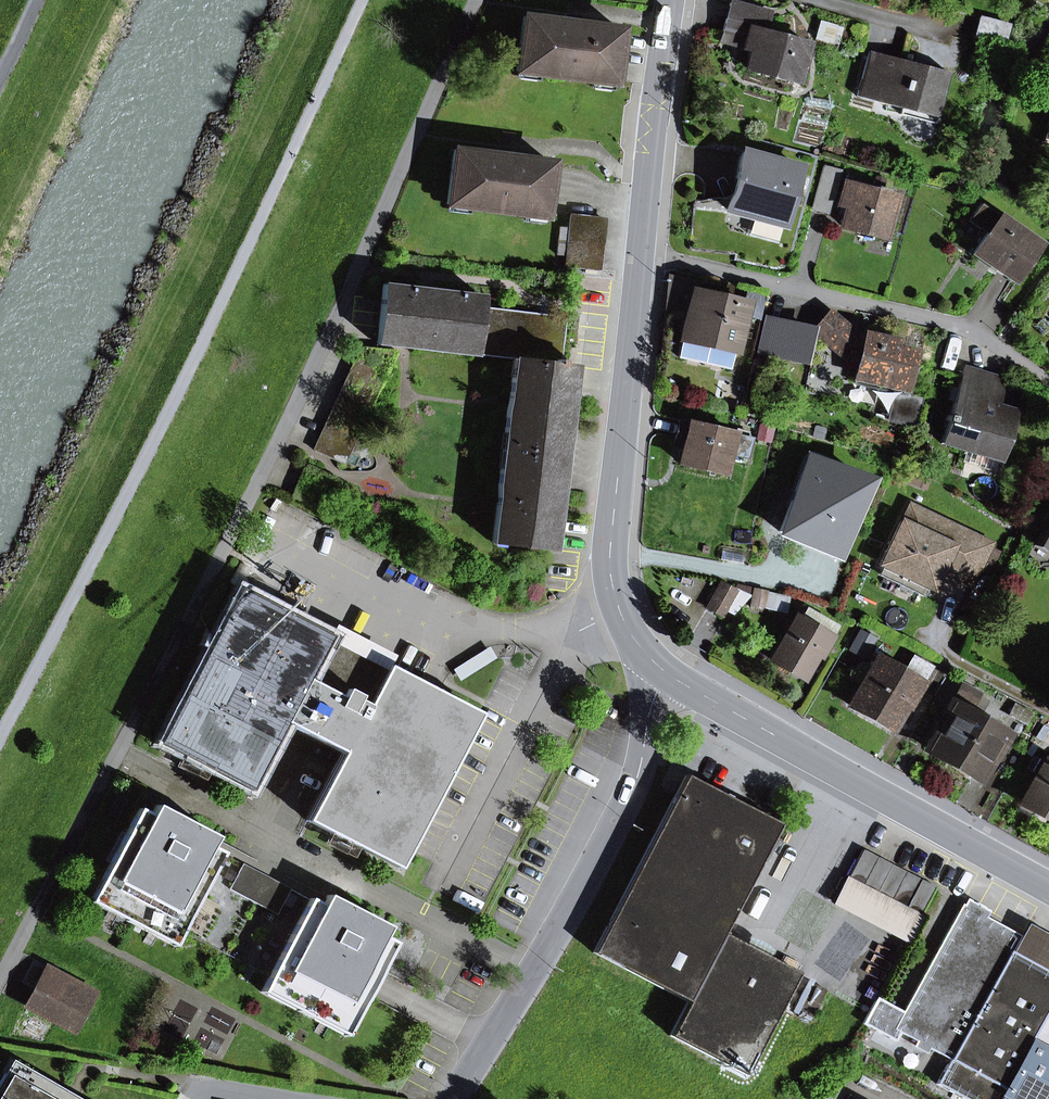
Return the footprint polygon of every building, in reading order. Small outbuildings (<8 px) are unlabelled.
[(762,16),(763,12),(731,4),(723,32),(725,33),(722,43),(753,51),(748,70),(795,82),(806,42),(766,31),(770,18),(762,16)] [(565,22),(579,24),(580,17),(566,15),(565,22)] [(517,71),(613,84),(621,29),(579,24),(565,22),(524,17),(517,71)] [(1002,45),(1008,25),(980,17),(975,37),(1002,45)] [(937,114),(948,73),(869,52),(857,96),(915,111),(915,108),(937,114)] [(935,123),(937,114),(915,108),(915,111),(913,118),(935,123)] [(495,155),(509,157),(510,150),(496,148),(495,155)] [(454,150),(447,204),(544,217),(551,162),(509,157),(495,155),(454,150)] [(798,168),(743,152),(730,199),(729,205),(727,210),(753,217),(781,225),(782,225),(798,168)] [(825,168),(813,208),(828,212),(840,172),(825,168)] [(848,206),(842,226),(883,237),(894,197),(846,184),(840,204),(848,206)] [(987,233),(973,253),(1013,280),(1038,245),(1010,226),(1011,224),(981,203),(969,221),(987,233)] [(571,215),(565,266),(597,269),(603,218),(571,215)] [(749,234),(777,241),(781,225),(753,217),(749,234)] [(665,354),(677,356),(691,296),(676,292),(679,279),(672,278),(665,354)] [(722,299),(724,289),(679,279),(676,292),(691,296),(677,356),(731,369),(746,305),(722,299)] [(383,285),(376,344),(513,360),(561,365),(566,317),(478,307),(480,296),(383,285)] [(856,335),(829,313),(814,331),(845,356),(849,350),(860,353),(855,377),(876,382),(875,388),(907,396),(916,354),(893,349),(895,341),(865,334),(862,341),(856,339),(856,335)] [(767,321),(760,350),(777,354),(784,324),(767,321)] [(810,331),(784,324),(777,354),(804,360),(810,331)] [(345,465),(397,351),(363,347),(315,451),(345,465)] [(569,416),(574,367),(561,365),(513,360),(492,543),(553,550),(557,514),(569,416)] [(964,366),(961,374),(1002,386),(1004,378),(964,366)] [(1015,411),(996,405),(1002,386),(961,374),(949,416),(947,415),(945,420),(948,421),(941,443),(965,451),(967,444),(986,450),(987,447),(1003,452),(1015,411)] [(853,383),(875,388),(876,382),(855,377),(853,383)] [(724,474),(728,455),(748,459),(753,438),(679,421),(673,445),(684,447),(680,464),(724,474)] [(1000,461),(1003,452),(987,447),(986,450),(967,444),(965,451),(962,462),(994,472),(998,461),(1000,461)] [(807,459),(779,532),(838,554),(865,481),(807,459)] [(941,570),(945,561),(976,576),(991,544),(909,505),(880,565),(883,566),(929,588),(932,589),(941,570)] [(1043,531),(1036,545),(1048,552),(1048,534),(1043,531)] [(720,559),(742,563),(744,551),(722,547),(720,559)] [(971,585),(976,576),(945,561),(941,570),(971,585)] [(924,598),(929,588),(883,566),(879,576),(924,598)] [(720,584),(707,608),(721,615),(735,592),(720,584)] [(238,589),(158,743),(250,791),(285,723),(343,753),(307,821),(399,868),(479,714),(238,589)] [(802,674),(819,646),(823,649),(834,627),(805,610),(798,623),(795,621),(774,657),(802,674)] [(902,704),(908,708),(930,668),(912,658),(900,678),(877,664),(854,703),(890,724),(902,704)] [(962,686),(927,746),(954,761),(976,723),(966,717),(978,695),(962,686)] [(1004,738),(1009,728),(982,712),(988,701),(978,695),(966,717),(976,723),(1004,738)] [(887,730),(890,724),(854,703),(851,709),(887,730)] [(1016,705),(1011,715),(1025,723),(1031,713),(1016,705)] [(989,763),(1004,738),(976,723),(954,761),(976,773),(983,760),(989,763)] [(976,773),(982,777),(989,763),(983,760),(976,773)] [(1047,768),(1048,765),(1046,764),(1043,765),(1022,801),(1048,816),(1048,769),(1047,768)] [(780,824),(685,775),(592,953),(687,1002),(669,1036),(745,1075),(798,973),(723,934),(780,824)] [(146,914),(182,933),(224,853),(212,847),(217,837),(156,805),(151,815),(139,808),(97,888),(133,907),(125,921),(139,928),(146,914)] [(848,877),(921,914),(935,887),(863,850),(848,877)] [(277,914),(290,889),(243,864),(229,889),(277,914)] [(921,914),(848,877),(847,876),(832,905),(909,944),(923,916),(921,914)] [(125,921),(133,907),(97,888),(90,902),(125,921)] [(317,1004),(353,1023),(368,995),(374,983),(381,970),(395,943),(383,937),(388,927),(327,895),(322,905),(310,898),(268,978),(304,997),(297,1011),(310,1018),(317,1004)] [(963,1098),(998,1098),(1030,1042),(1048,1007),(1048,945),(1037,966),(1011,952),(1020,936),(962,905),(903,1012),(877,997),(862,1024),(895,1042),(900,1032),(950,1060),(936,1084),(963,1098)] [(175,947),(182,933),(146,914),(139,928),(175,947)] [(1027,923),(1020,936),(1011,952),(1037,966),(1048,945),(1048,936),(1027,923)] [(74,1030),(95,993),(47,967),(27,1005),(74,1030)] [(297,1011),(304,997),(268,978),(261,992),(297,1011)] [(798,1010),(812,1018),(826,990),(812,983),(798,1010)] [(346,1037),(353,1023),(317,1004),(310,1018),(346,1037)] [(1048,1052),(1048,1007),(1030,1042),(1048,1052)] [(1030,1042),(998,1098),(1048,1098),(1048,1052),(1030,1042)] [(40,1079),(41,1077),(13,1060),(5,1074),(33,1090),(40,1079)] [(71,1097),(40,1079),(33,1090),(5,1074),(0,1083),(0,1098),(75,1098),(71,1097)]
